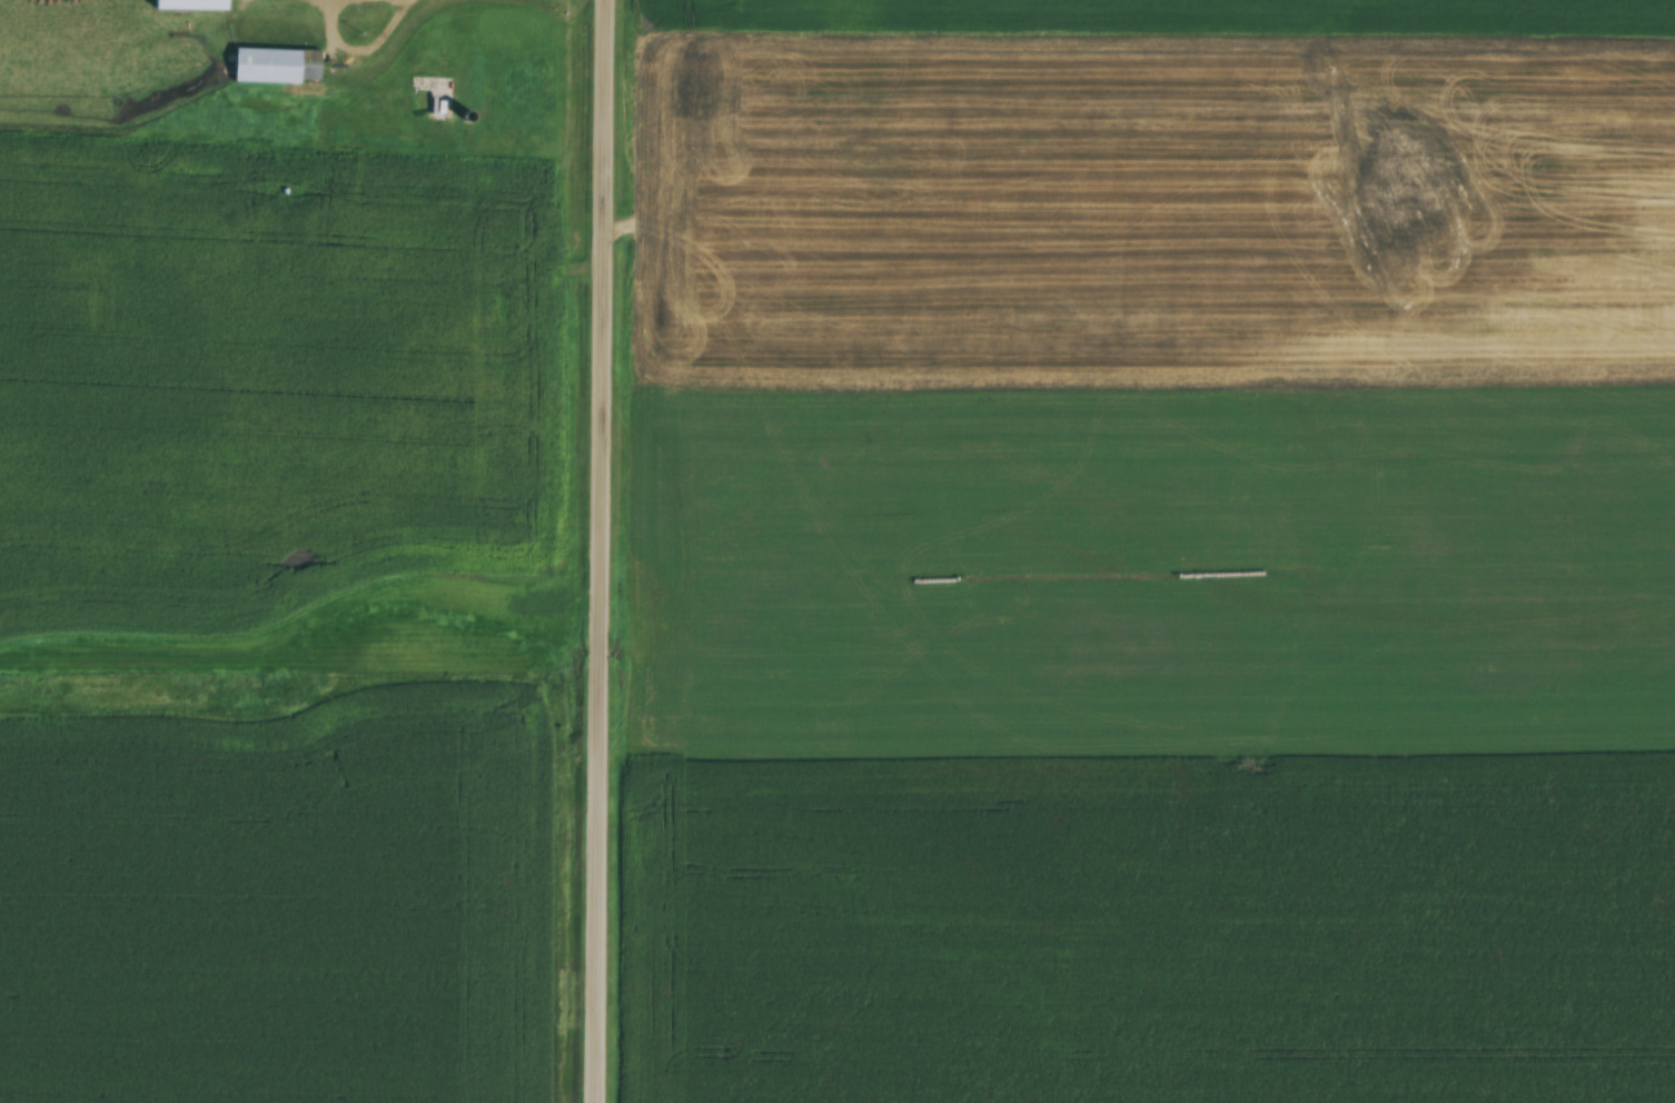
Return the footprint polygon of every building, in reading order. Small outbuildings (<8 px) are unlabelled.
[(154,12),(225,12),(225,0),(154,0),(154,12)] [(232,83),(318,84),(319,52),(233,50),(232,83)] [(426,120),(449,120),(449,96),(426,96),(426,120)]
